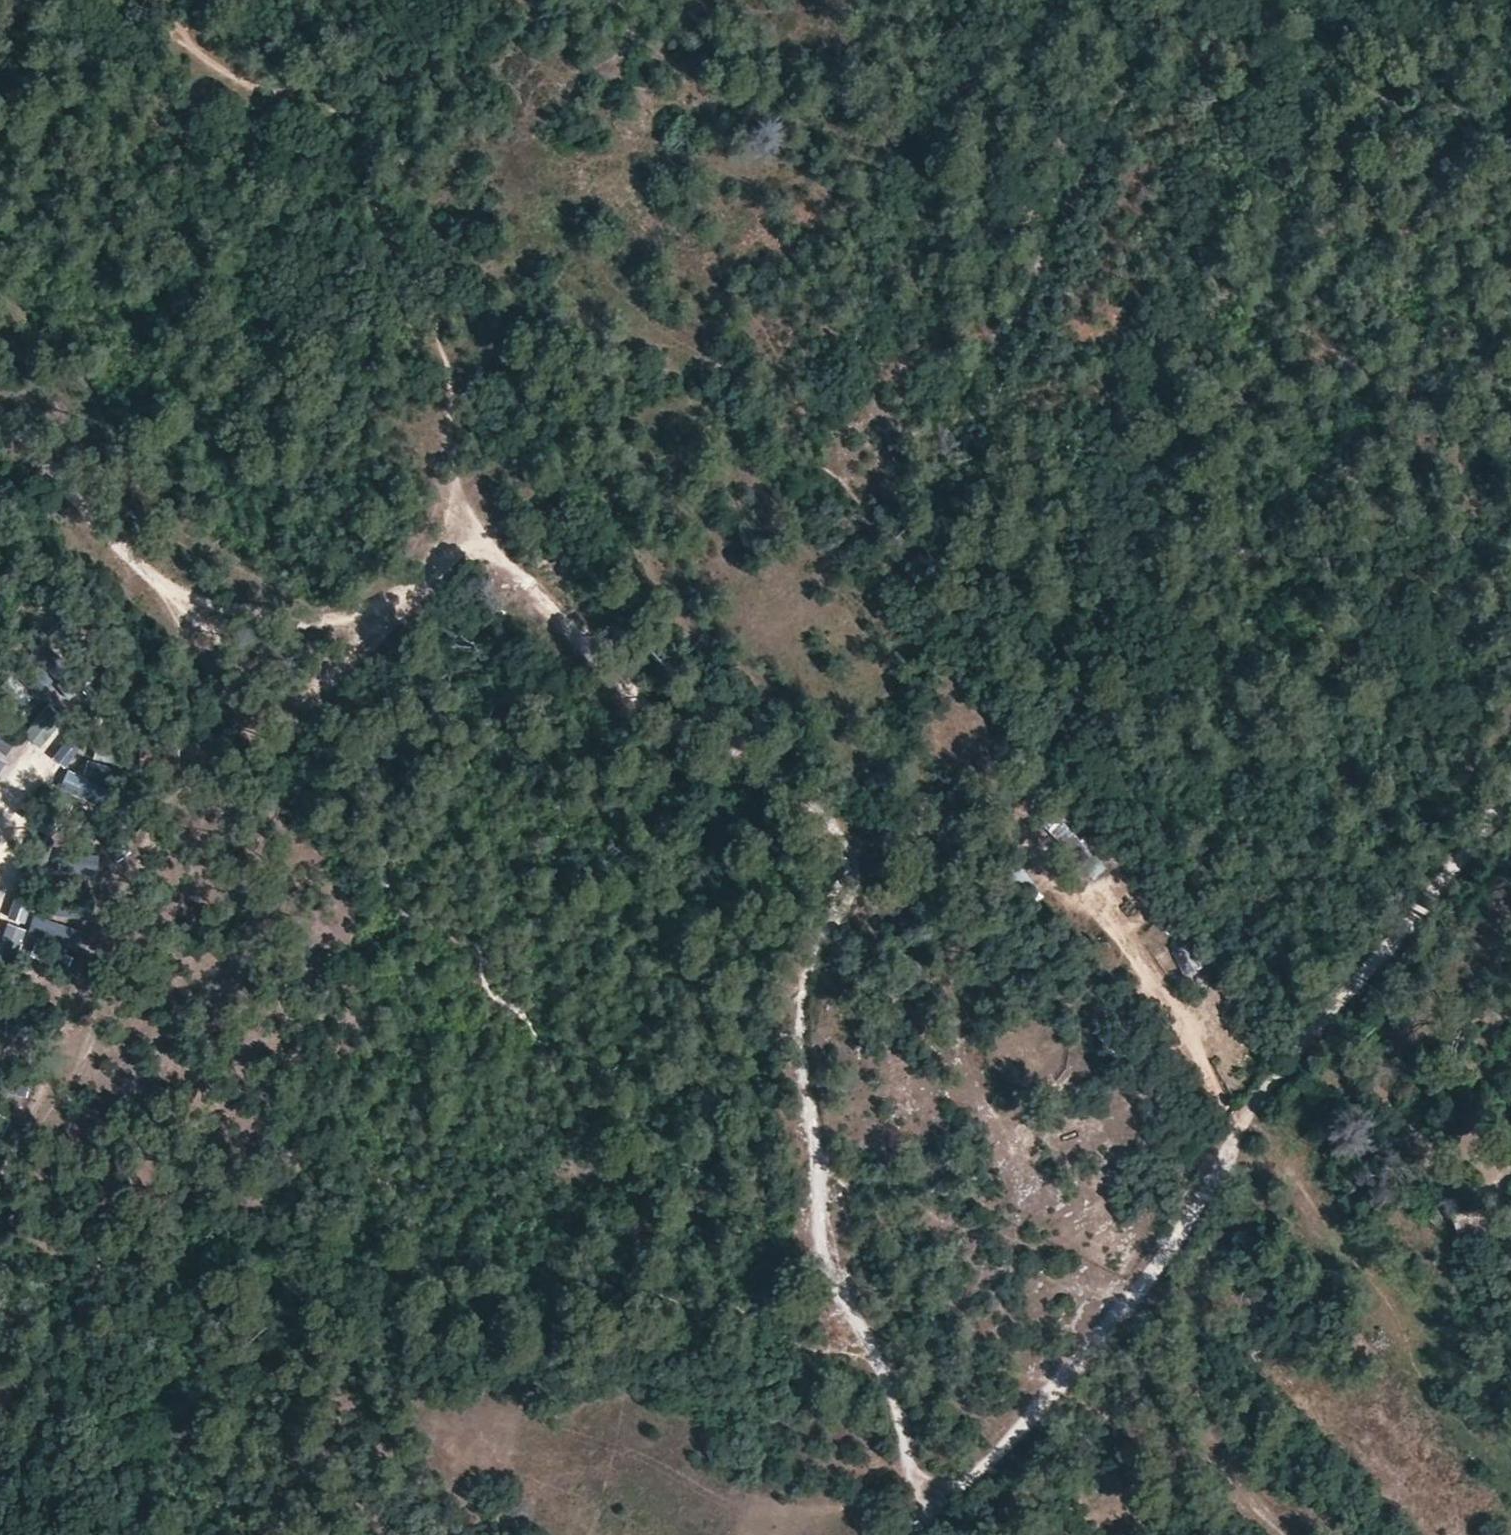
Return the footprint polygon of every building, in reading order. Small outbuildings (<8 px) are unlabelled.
[(80,942),(82,927),(32,918),(29,933),(80,942)] [(1171,949),(1183,968),(1198,959),(1186,940),(1171,949)] [(1488,1232),(1482,1208),(1452,1214),(1458,1238),(1488,1232)]
